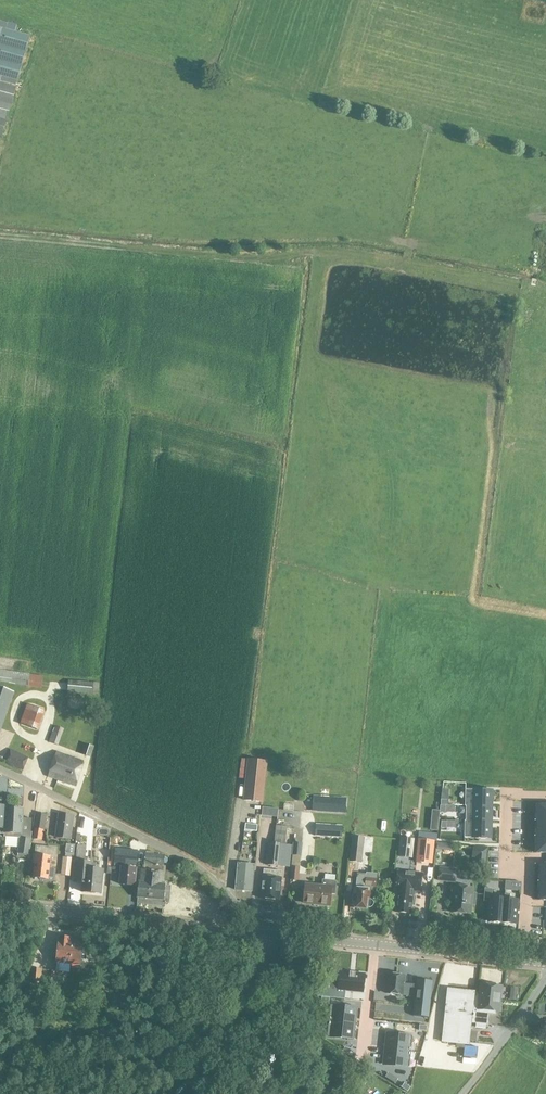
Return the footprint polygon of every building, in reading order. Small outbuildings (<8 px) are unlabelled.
[(18,81),(30,36),(6,30),(8,23),(0,21),(0,76),(18,81)] [(0,84),(0,136),(2,137),(16,88),(0,84)] [(42,688),(43,681),(47,682),(48,677),(0,670),(0,682),(42,688)] [(91,694),(92,683),(68,681),(68,692),(91,694)] [(14,692),(0,688),(0,731),(14,692)] [(36,729),(43,710),(28,704),(21,724),(36,729)] [(58,745),(63,729),(55,726),(49,742),(58,745)] [(90,756),(94,746),(85,743),(82,754),(90,756)] [(11,750),(6,762),(23,770),(28,758),(11,750)] [(83,761),(56,752),(48,776),(75,786),(83,761)] [(262,802),(266,762),(248,760),(244,800),(262,802)] [(466,806),(491,806),(492,790),(465,789),(465,806),(466,806)] [(313,796),(312,811),(345,813),(346,798),(313,796)] [(534,836),(539,837),(539,843),(536,843),(536,853),(545,853),(545,805),(537,804),(537,814),(540,814),(540,820),(534,820),(534,821),(537,821),(536,829),(540,829),(539,836),(534,836)] [(466,806),(466,821),(491,822),(491,806),(466,806)] [(278,808),(272,808),(262,807),(261,815),(272,816),(277,817),(278,808)] [(4,834),(4,837),(20,838),(17,857),(28,858),(32,833),(22,832),(23,810),(14,810),(13,809),(10,808),(9,809),(6,809),(4,834)] [(34,828),(35,828),(43,829),(44,830),(46,814),(36,813),(34,828)] [(59,814),(56,837),(70,839),(73,816),(59,814)] [(75,831),(89,831),(89,816),(75,815),(75,831)] [(241,817),(240,824),(253,826),(254,819),(241,817)] [(491,838),(491,822),(466,821),(464,821),(464,837),(491,838)] [(315,836),(341,838),(342,826),(316,824),(315,836)] [(285,845),(287,827),(276,826),(274,843),(268,843),(266,865),(289,867),(292,846),(285,845)] [(43,830),(35,829),(33,838),(42,840),(43,830)] [(362,863),(364,838),(352,836),(349,862),(362,863)] [(412,859),(414,839),(400,838),(398,857),(412,859)] [(434,864),(437,843),(421,841),(418,862),(434,864)] [(301,856),(302,843),(293,842),(292,855),(301,856)] [(73,858),(75,845),(67,844),(65,857),(73,858)] [(86,846),(77,845),(76,858),(85,859),(86,846)] [(35,855),(34,855),(33,863),(35,864),(33,877),(39,878),(40,879),(44,880),(46,878),(48,879),(48,877),(53,878),(54,868),(49,868),(50,857),(53,858),(54,848),(36,846),(35,855)] [(114,862),(136,864),(137,851),(115,848),(114,862)] [(486,849),(473,848),(472,857),(486,858),(486,849)] [(145,864),(144,870),(142,870),(140,882),(139,882),(137,897),(161,900),(163,897),(164,885),(163,885),(165,872),(163,872),(164,856),(154,855),(154,853),(146,853),(146,854),(145,854),(144,864),(145,864)] [(63,857),(61,875),(69,876),(71,858),(63,857)] [(83,879),(82,892),(100,894),(102,870),(89,869),(90,862),(76,861),(74,878),(83,879)] [(540,863),(540,875),(543,875),(543,882),(537,881),(537,882),(543,882),(543,889),(539,889),(539,900),(545,900),(545,864),(540,863)] [(238,864),(236,890),(252,891),(254,865),(238,864)] [(299,868),(291,867),(290,876),(298,877),(299,868)] [(438,882),(456,883),(457,869),(439,867),(438,882)] [(135,869),(121,868),(120,885),(133,886),(135,869)] [(260,899),(271,900),(274,870),(263,869),(260,899)] [(282,871),(274,870),(271,900),(279,901),(282,871)] [(397,891),(415,893),(420,893),(422,875),(399,872),(397,891)] [(374,903),(373,900),(370,900),(371,890),(373,890),(374,879),(365,877),(364,884),(356,883),(355,888),(353,888),(351,907),(365,909),(365,907),(372,907),(374,906),(374,903)] [(322,880),(321,886),(304,885),(302,903),(329,905),(330,894),(334,895),(335,881),(322,880)] [(469,914),(472,888),(453,886),(450,912),(469,914)] [(489,922),(502,923),(504,899),(492,898),(492,889),(485,888),(484,901),(490,902),(489,922)] [(394,904),(397,905),(396,913),(410,915),(411,906),(415,906),(416,896),(414,896),(415,893),(397,891),(397,895),(395,894),(394,904)] [(517,900),(504,899),(502,923),(515,924),(517,900)] [(58,941),(56,962),(80,965),(81,959),(86,959),(87,948),(81,948),(82,944),(69,942),(70,938),(59,937),(59,941),(58,941)] [(41,980),(49,981),(50,970),(36,969),(35,983),(40,984),(41,980)] [(338,989),(362,991),(364,975),(355,974),(355,973),(349,972),(349,973),(340,972),(338,989)] [(387,974),(385,994),(402,996),(402,995),(414,996),(412,1016),(427,1018),(431,982),(430,982),(430,984),(416,982),(416,980),(415,980),(415,986),(403,985),(404,976),(387,974)] [(479,993),(474,992),(471,1022),(487,1024),(488,1013),(495,1014),(495,1011),(499,1011),(502,986),(480,984),(479,993)] [(442,1042),(469,1044),(471,1022),(474,992),(474,991),(448,989),(446,1005),(445,1005),(445,1007),(446,1007),(442,1042)] [(332,1012),(329,1012),(329,1021),(354,1023),(356,1008),(333,1005),(332,1012)] [(328,1029),(330,1029),(330,1036),(353,1039),(354,1023),(329,1021),(328,1029)] [(387,1033),(385,1049),(411,1051),(412,1043),(409,1043),(410,1036),(387,1033)] [(345,1046),(342,1051),(349,1055),(351,1050),(345,1046)] [(464,1046),(464,1048),(463,1056),(476,1058),(477,1047),(464,1046)] [(410,1060),(411,1051),(385,1049),(384,1064),(407,1067),(407,1060),(410,1060)] [(267,1081),(278,1077),(276,1071),(265,1075),(267,1081)] [(404,1083),(401,1087),(407,1091),(410,1087),(404,1083)]
